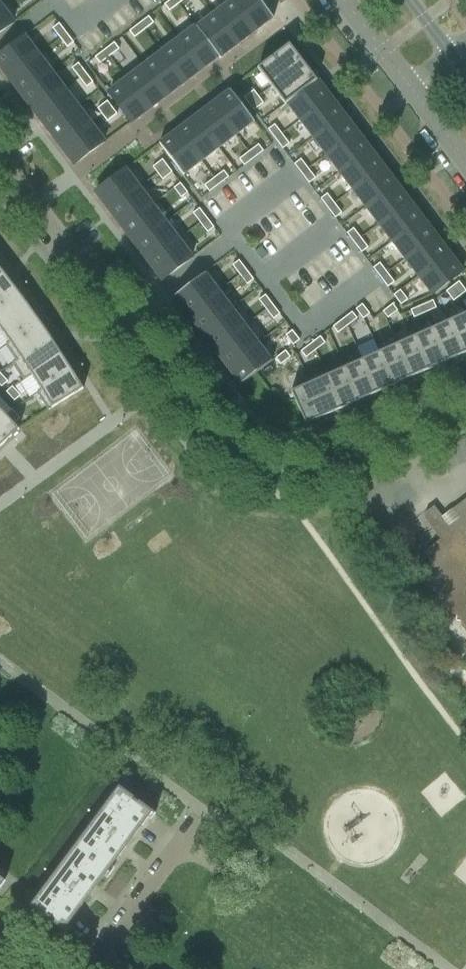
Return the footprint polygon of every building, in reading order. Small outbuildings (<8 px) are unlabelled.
[(164,5),(169,11),(178,4),(175,0),(170,0),(164,5)] [(231,0),(213,14),(237,46),(255,32),(231,0)] [(231,0),(255,32),(273,18),(259,0),(232,0),(231,0)] [(13,23),(0,6),(0,33),(13,23)] [(213,14),(195,28),(217,56),(220,59),(237,46),(213,14)] [(148,17),(139,24),(144,31),(153,23),(148,17)] [(59,24),(52,29),(59,38),(66,33),(59,24)] [(139,24),(129,31),(134,38),(144,31),(139,24)] [(195,28),(178,41),(200,70),(217,56),(195,28)] [(66,33),(59,38),(67,48),(73,43),(66,33)] [(0,55),(0,66),(8,77),(37,55),(23,37),(0,55)] [(178,41),(160,54),(182,83),(200,70),(178,41)] [(114,43),(104,50),(109,57),(119,49),(114,43)] [(289,45),(257,69),(271,87),(303,63),(289,45)] [(104,50),(94,58),(99,64),(109,57),(104,50)] [(160,54),(143,67),(165,96),(182,83),(160,54)] [(37,55),(8,77),(21,94),(50,72),(37,55)] [(78,63),(71,68),(79,78),(85,73),(78,63)] [(303,63),(271,87),(285,105),(288,103),(287,102),(316,81),(303,63)] [(143,67),(126,80),(148,109),(165,96),(143,67)] [(50,72),(21,94),(35,112),(64,90),(50,72)] [(85,73),(79,78),(86,88),(93,83),(85,73)] [(126,80),(108,94),(117,105),(130,122),(148,109),(126,80)] [(316,81),(287,102),(288,103),(301,120),(330,99),(316,81)] [(64,90),(35,112),(48,129),(77,108),(64,90)] [(230,90),(212,103),(236,135),(254,122),(230,90)] [(253,90),(244,98),(248,104),(258,97),(253,90)] [(258,97),(248,104),(253,111),(263,103),(258,97)] [(330,99),(301,120),(314,138),(343,116),(330,99)] [(107,101),(97,109),(102,115),(112,108),(107,101)] [(212,103),(194,117),(218,148),(236,135),(212,103)] [(77,108),(48,129),(61,147),(90,125),(77,108)] [(112,108),(102,115),(107,122),(117,114),(112,108)] [(343,116),(314,138),(327,155),(356,133),(343,116)] [(194,117),(177,130),(201,162),(218,148),(194,117)] [(90,125),(61,147),(75,165),(104,143),(90,125)] [(274,125),(268,130),(275,139),(282,134),(274,125)] [(177,130),(159,144),(183,175),(201,162),(177,130)] [(356,133),(327,155),(340,173),(369,151),(356,133)] [(282,134),(275,139),(282,149),(289,144),(282,134)] [(258,145),(248,152),(253,159),(263,151),(258,145)] [(369,151),(340,173),(354,190),(382,168),(369,151)] [(248,152),(239,159),(244,166),(253,159),(248,152)] [(300,159),(294,164),(301,174),(308,169),(300,159)] [(162,160),(152,167),(157,174),(167,166),(162,160)] [(167,166),(157,174),(162,180),(172,173),(167,166)] [(382,168),(354,190),(367,207),(396,185),(382,168)] [(308,169),(301,174),(308,184),(315,179),(308,169)] [(124,170),(95,192),(109,210),(138,188),(124,170)] [(223,171),(214,178),(219,185),(228,178),(223,171)] [(214,178),(204,186),(209,192),(219,185),(214,178)] [(180,183),(173,188),(181,198),(187,193),(180,183)] [(396,185),(367,207),(380,225),(409,203),(396,185)] [(138,188),(109,210),(122,227),(151,205),(138,188)] [(327,194),(320,199),(327,209),(334,204),(327,194)] [(409,203),(380,225),(393,242),(422,220),(409,203)] [(334,204),(327,209),(335,218),(341,213),(334,204)] [(151,205),(122,227),(136,245),(165,223),(151,205)] [(199,209),(192,214),(200,223),(206,218),(199,209)] [(206,218),(200,223),(207,233),(214,228),(206,218)] [(422,220),(393,242),(406,259),(435,237),(422,220)] [(165,223),(136,245),(149,263),(178,241),(165,223)] [(353,228),(346,234),(354,243),(360,238),(353,228)] [(435,237),(406,259),(419,277),(448,255),(435,237)] [(360,238),(354,243),(361,253),(368,248),(360,238)] [(178,241),(149,263),(162,280),(191,258),(178,241)] [(448,255),(419,277),(433,294),(461,272),(448,255)] [(239,261),(232,266),(239,275),(246,270),(239,261)] [(379,263),(373,268),(380,278),(387,273),(379,263)] [(246,270),(239,275),(247,285),(253,280),(246,270)] [(205,273),(173,297),(186,315),(218,291),(205,273)] [(387,273),(380,278),(387,288),(394,282),(387,273)] [(0,277),(0,302),(16,290),(4,274),(0,277)] [(458,282),(452,287),(459,297),(465,292),(458,282)] [(452,287),(446,292),(453,302),(459,297),(452,287)] [(28,306),(16,290),(0,302),(0,326),(28,306)] [(400,290),(393,295),(400,305),(407,300),(400,290)] [(218,291),(186,315),(200,332),(232,308),(218,291)] [(265,295),(258,300),(266,310),(272,305),(265,295)] [(432,301),(421,305),(425,313),(436,308),(432,301)] [(362,304),(355,310),(363,319),(369,314),(362,304)] [(392,304),(382,312),(387,318),(397,311),(392,304)] [(272,305),(266,310),(273,320),(280,314),(272,305)] [(421,305),(410,310),(414,318),(425,313),(421,305)] [(0,326),(0,329),(9,342),(10,343),(40,322),(28,306),(0,326)] [(232,308),(200,332),(213,350),(245,326),(232,308)] [(352,312),(342,320),(347,326),(357,319),(352,312)] [(450,320),(465,354),(465,353),(465,313),(450,320)] [(342,320),(332,327),(337,334),(347,326),(342,320)] [(450,320),(432,328),(447,362),(465,354),(450,320)] [(9,342),(5,345),(16,361),(50,338),(51,338),(40,322),(10,343),(9,342)] [(245,326),(213,350),(227,368),(258,344),(245,326)] [(432,328),(414,336),(429,369),(447,362),(432,328)] [(292,331),(285,336),(293,345),(299,340),(292,331)] [(414,336),(397,344),(412,377),(429,369),(414,336)] [(320,337),(310,344),(315,351),(325,343),(320,337)] [(16,361),(12,363),(24,381),(32,376),(31,375),(61,355),(50,338),(16,361)] [(258,344),(227,368),(240,385),(272,361),(258,344)] [(310,344),(300,351),(306,358),(315,351),(310,344)] [(397,344),(379,352),(394,385),(412,377),(397,344)] [(285,351),(275,358),(280,365),(290,358),(285,351)] [(379,352),(361,360),(376,393),(394,385),(379,352)] [(61,355),(31,375),(32,376),(41,390),(41,391),(72,372),(61,355)] [(361,360),(344,368),(359,401),(376,393),(361,360)] [(344,368),(326,376),(341,409),(359,401),(344,368)] [(41,390),(37,393),(48,411),(83,389),(73,372),(72,372),(41,391),(41,390)] [(326,376),(308,384),(323,417),(341,409),(326,376)] [(308,384),(290,392),(305,425),(323,417),(308,384)] [(12,387),(6,392),(14,401),(20,396),(12,387)] [(2,445),(18,430),(19,430),(14,424),(5,415),(0,410),(0,443),(2,445)] [(11,410),(5,415),(14,424),(20,418),(11,410)] [(450,511),(457,519),(448,526),(438,513),(432,517),(428,511),(425,513),(424,520),(440,541),(422,554),(445,584),(439,589),(438,593),(439,595),(439,599),(443,600),(444,601),(448,602),(453,598),(460,607),(456,611),(455,616),(456,617),(456,621),(460,622),(461,623),(465,624),(465,623),(465,499),(450,511)] [(121,790),(78,849),(111,874),(111,873),(106,870),(149,811),(154,815),(155,814),(119,787),(119,788),(121,790)] [(111,874),(78,849),(34,908),(31,905),(30,907),(66,933),(67,932),(62,928),(105,871),(110,875),(111,874)]
